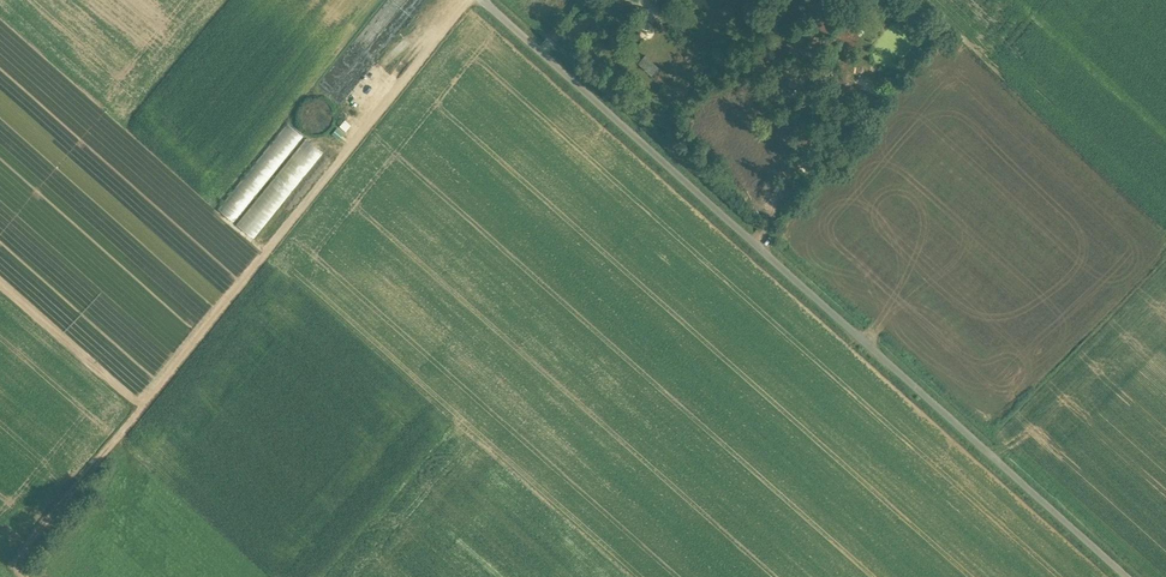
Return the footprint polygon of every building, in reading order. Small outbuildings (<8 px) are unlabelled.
[(333,147),(295,118),(226,206),(264,236),(333,147)]
